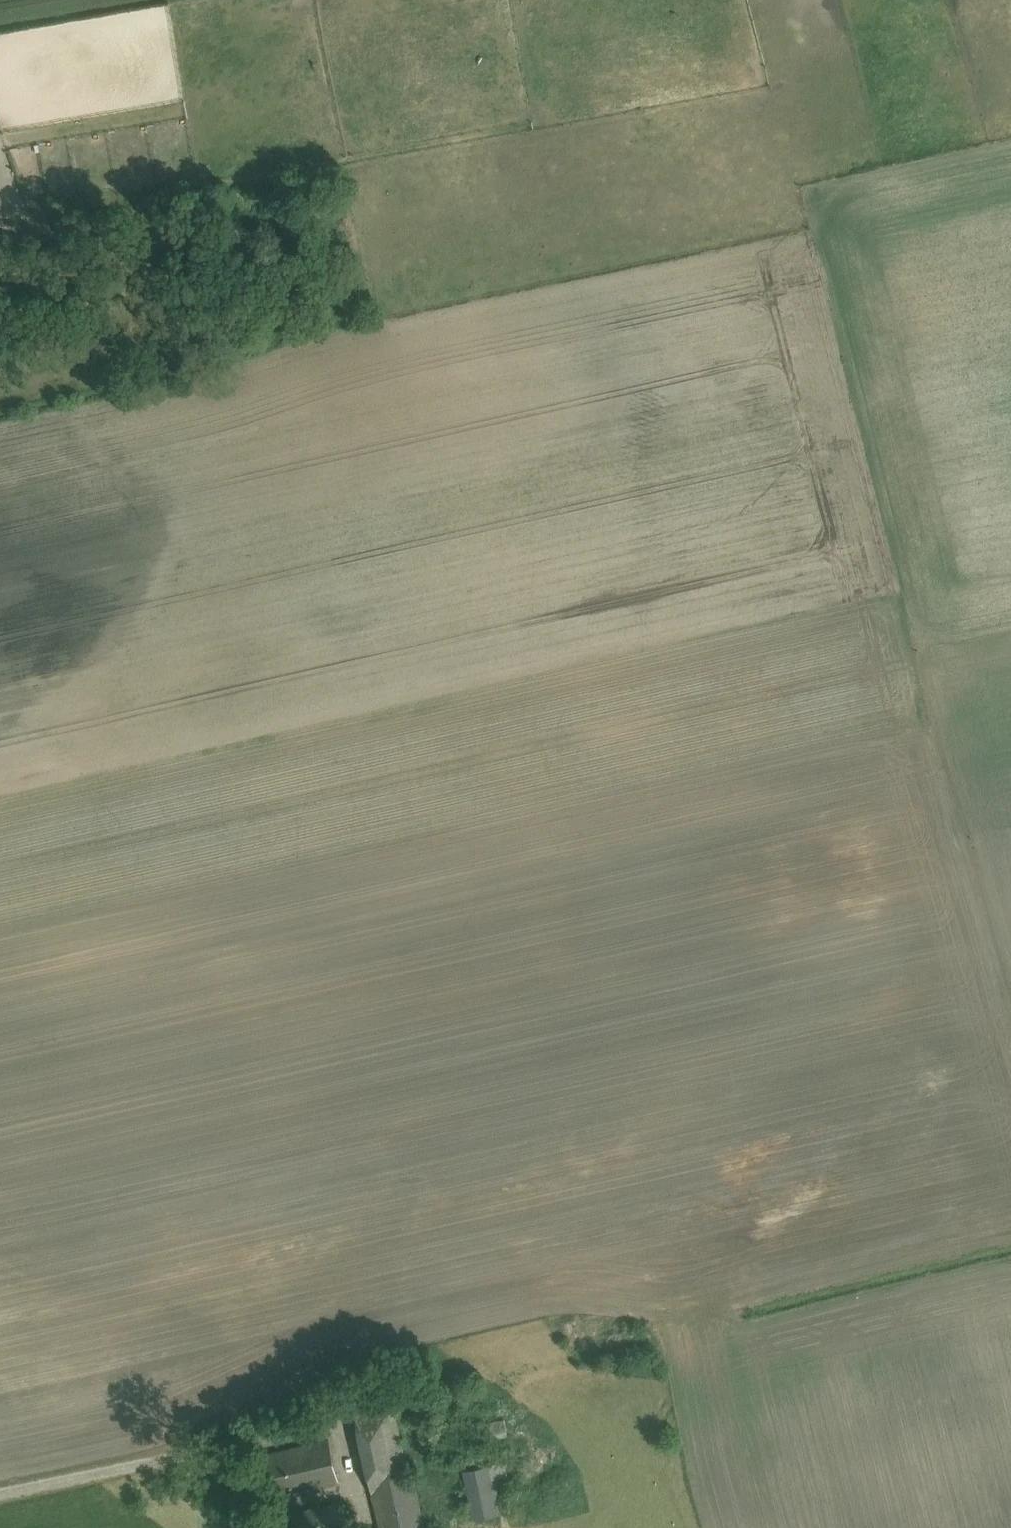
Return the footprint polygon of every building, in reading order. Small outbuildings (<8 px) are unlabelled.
[(415,1483),(411,1484),(391,1396),(352,1405),(379,1527),(425,1527),(415,1483)] [(424,1451),(507,1435),(503,1417),(444,1429),(445,1433),(422,1438),(424,1451)] [(273,1494),(338,1480),(329,1439),(264,1453),(273,1494)] [(467,1455),(470,1503),(503,1501),(500,1453),(467,1455)] [(342,1502),(293,1512),(297,1527),(348,1527),(342,1502)]
